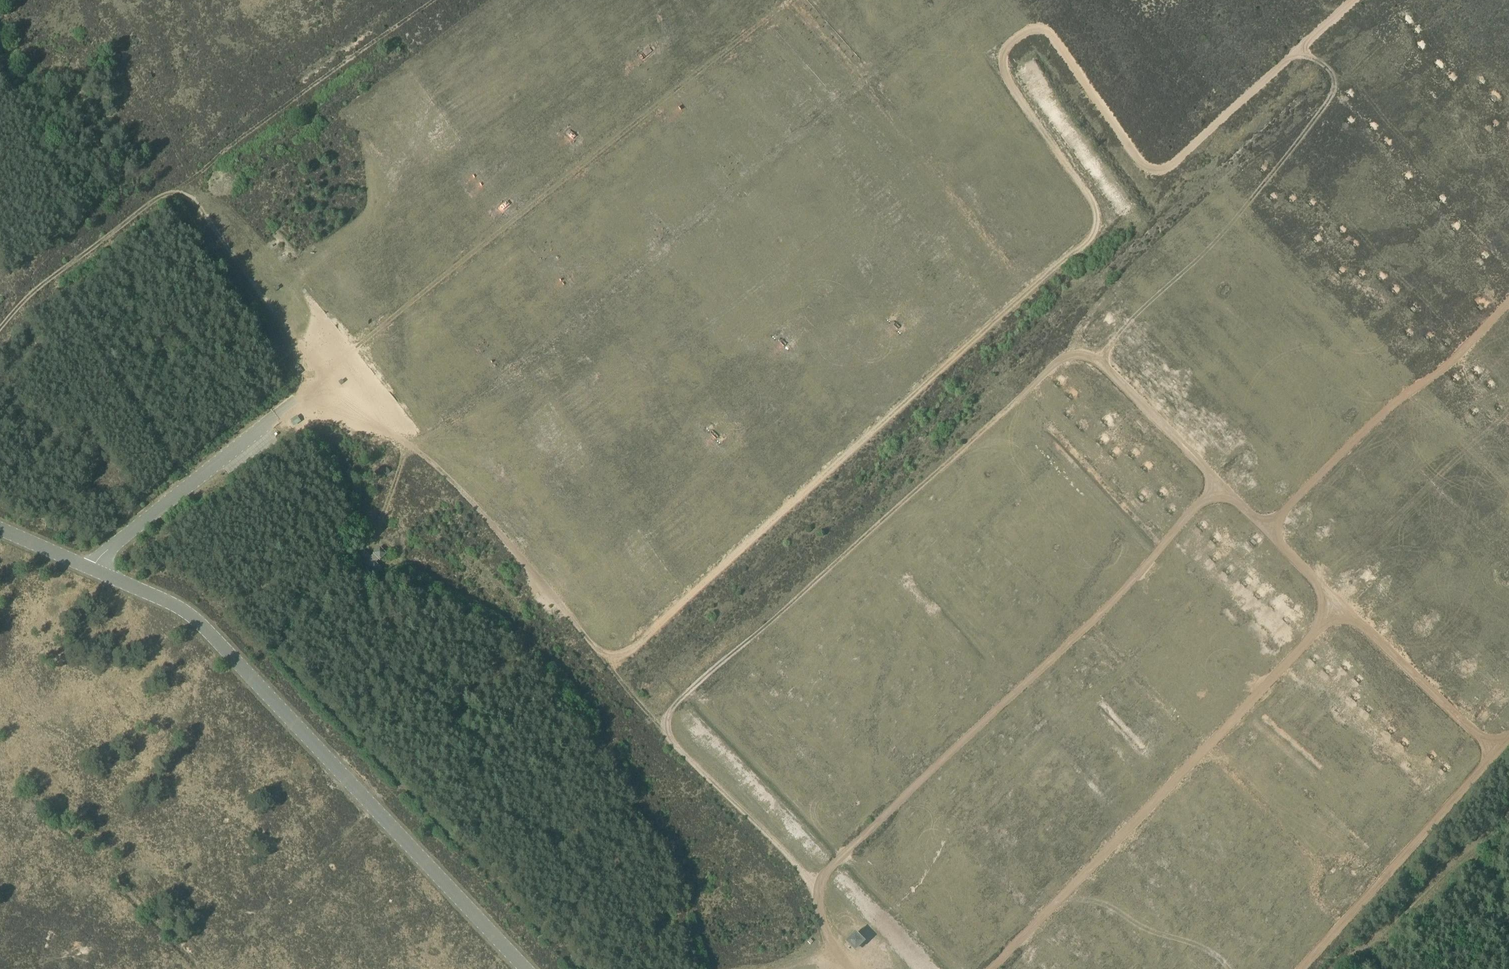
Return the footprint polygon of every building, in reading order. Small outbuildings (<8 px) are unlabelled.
[(639,54),(650,46),(646,42),(636,50),(639,54)] [(497,205),(507,200),(505,195),(494,200),(497,205)] [(1329,255),(1336,249),(1329,241),(1322,248),(1329,255)] [(1360,293),(1377,305),(1384,295),(1367,283),(1360,293)] [(1463,375),(1453,384),(1466,399),(1476,389),(1463,375)] [(1441,392),(1447,388),(1441,380),(1435,384),(1441,392)] [(290,421),(298,415),(293,409),(285,416),(290,421)] [(380,547),(373,553),(379,560),(386,554),(380,547)] [(287,855),(279,861),(282,865),(290,859),(287,855)] [(329,855),(323,858),(328,867),(334,864),(329,855)] [(205,861),(206,866),(215,864),(213,858),(205,861)] [(286,888),(280,889),(282,899),(289,898),(286,888)] [(382,890),(380,896),(390,898),(391,892),(382,890)] [(855,933),(846,942),(855,951),(864,942),(855,933)] [(73,949),(84,947),(83,940),(71,942),(73,949)] [(355,948),(350,950),(354,959),(360,956),(355,948)] [(302,965),(294,960),(290,964),(297,968),(299,968),(302,965)]
